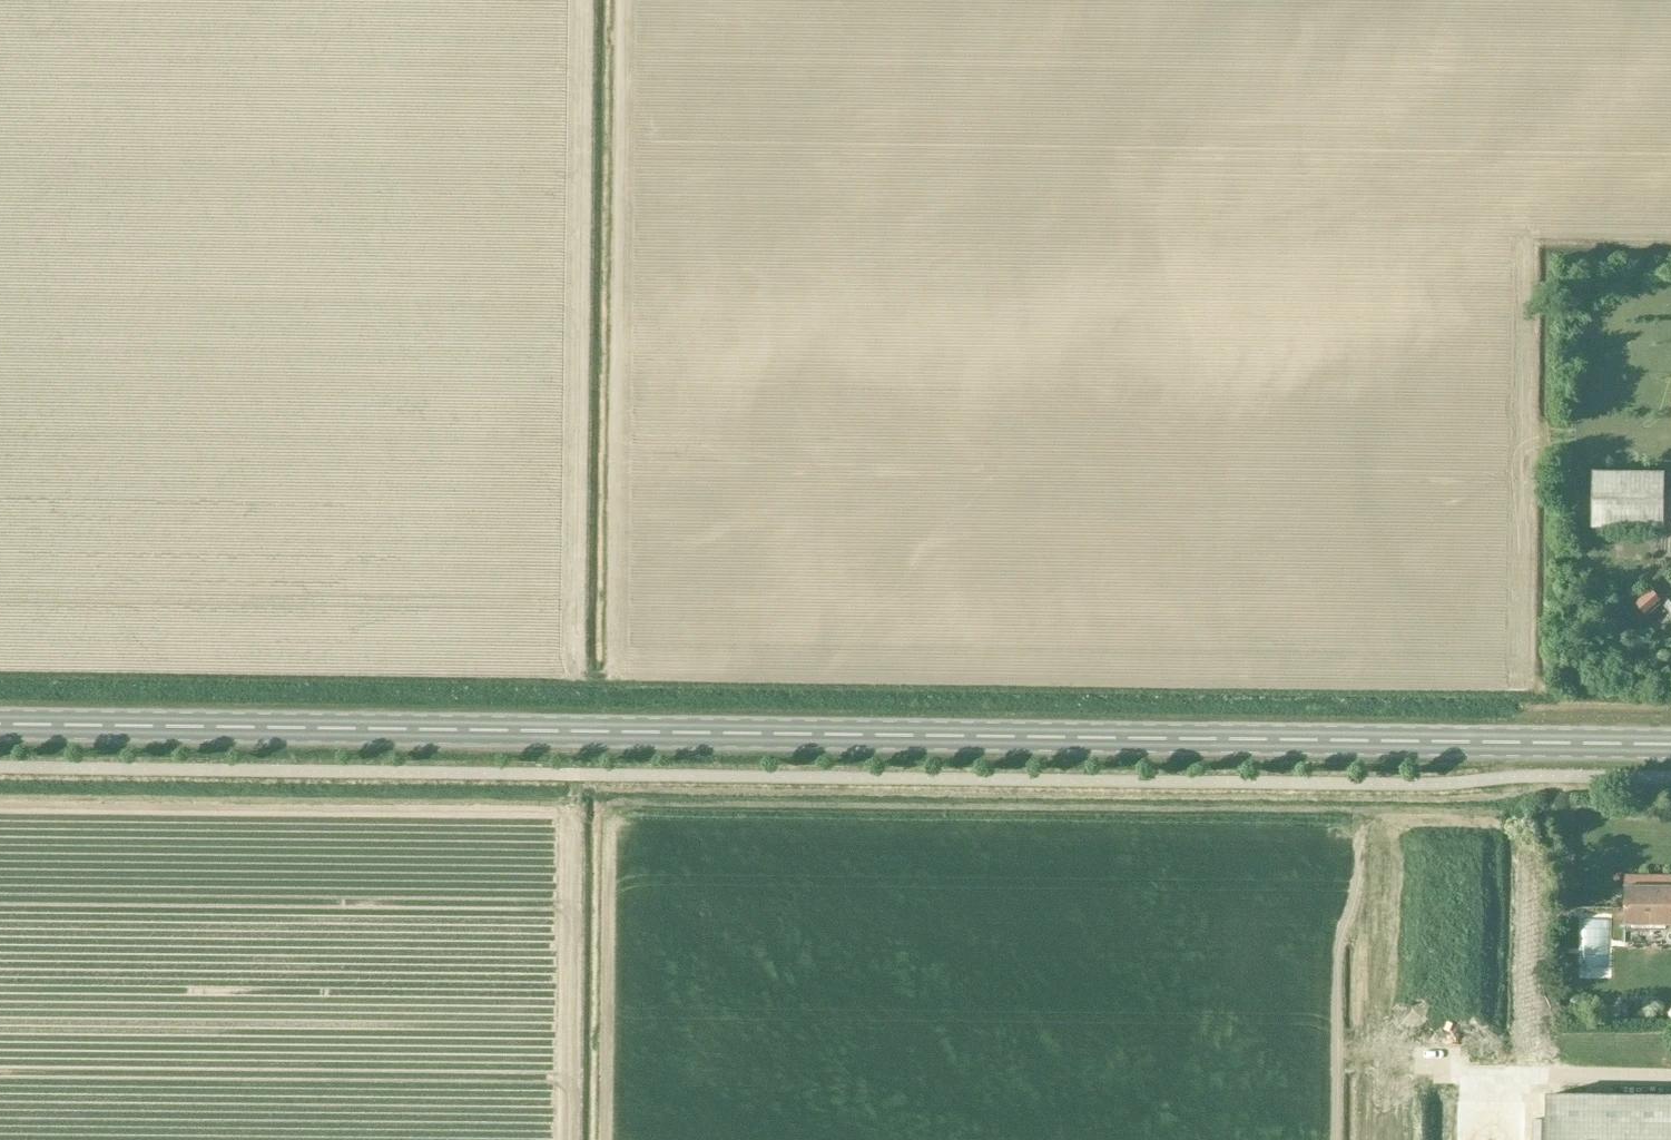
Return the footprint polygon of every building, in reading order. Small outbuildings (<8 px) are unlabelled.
[(1596,474),(1595,529),(1664,530),(1664,528),(1670,528),(1670,489),(1665,489),(1665,474),(1596,474)] [(1625,876),(1625,925),(1670,926),(1670,877),(1625,876)] [(1605,974),(1604,924),(1581,924),(1582,975),(1605,974)] [(1547,1096),(1547,1139),(1670,1139),(1670,1097),(1547,1096)]
